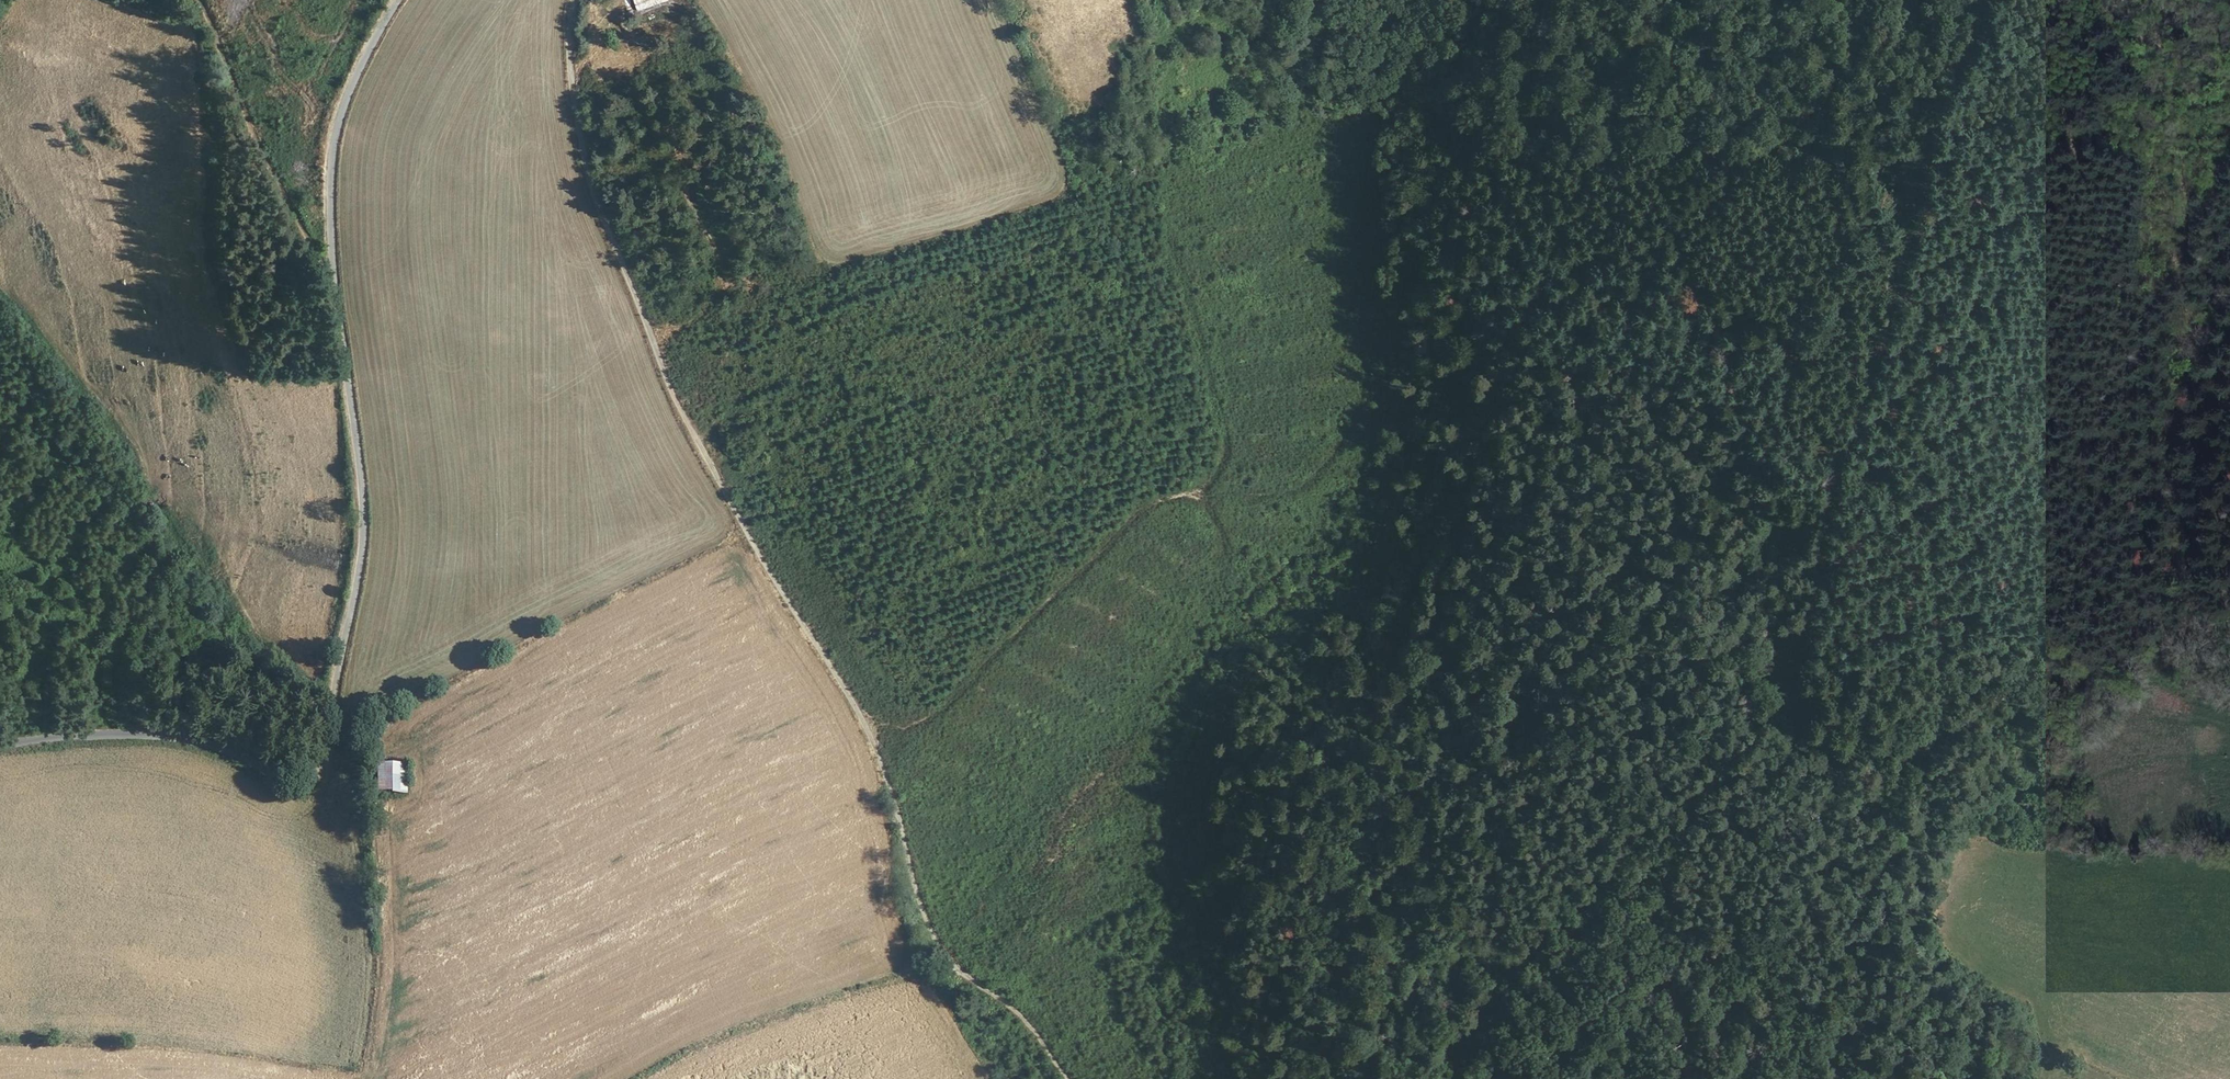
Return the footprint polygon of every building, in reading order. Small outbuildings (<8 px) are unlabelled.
[(671,0),(642,0),(647,11),(671,0)] [(672,13),(679,10),(675,1),(668,4),(672,13)] [(378,763),(378,793),(408,793),(408,763),(378,763)]
